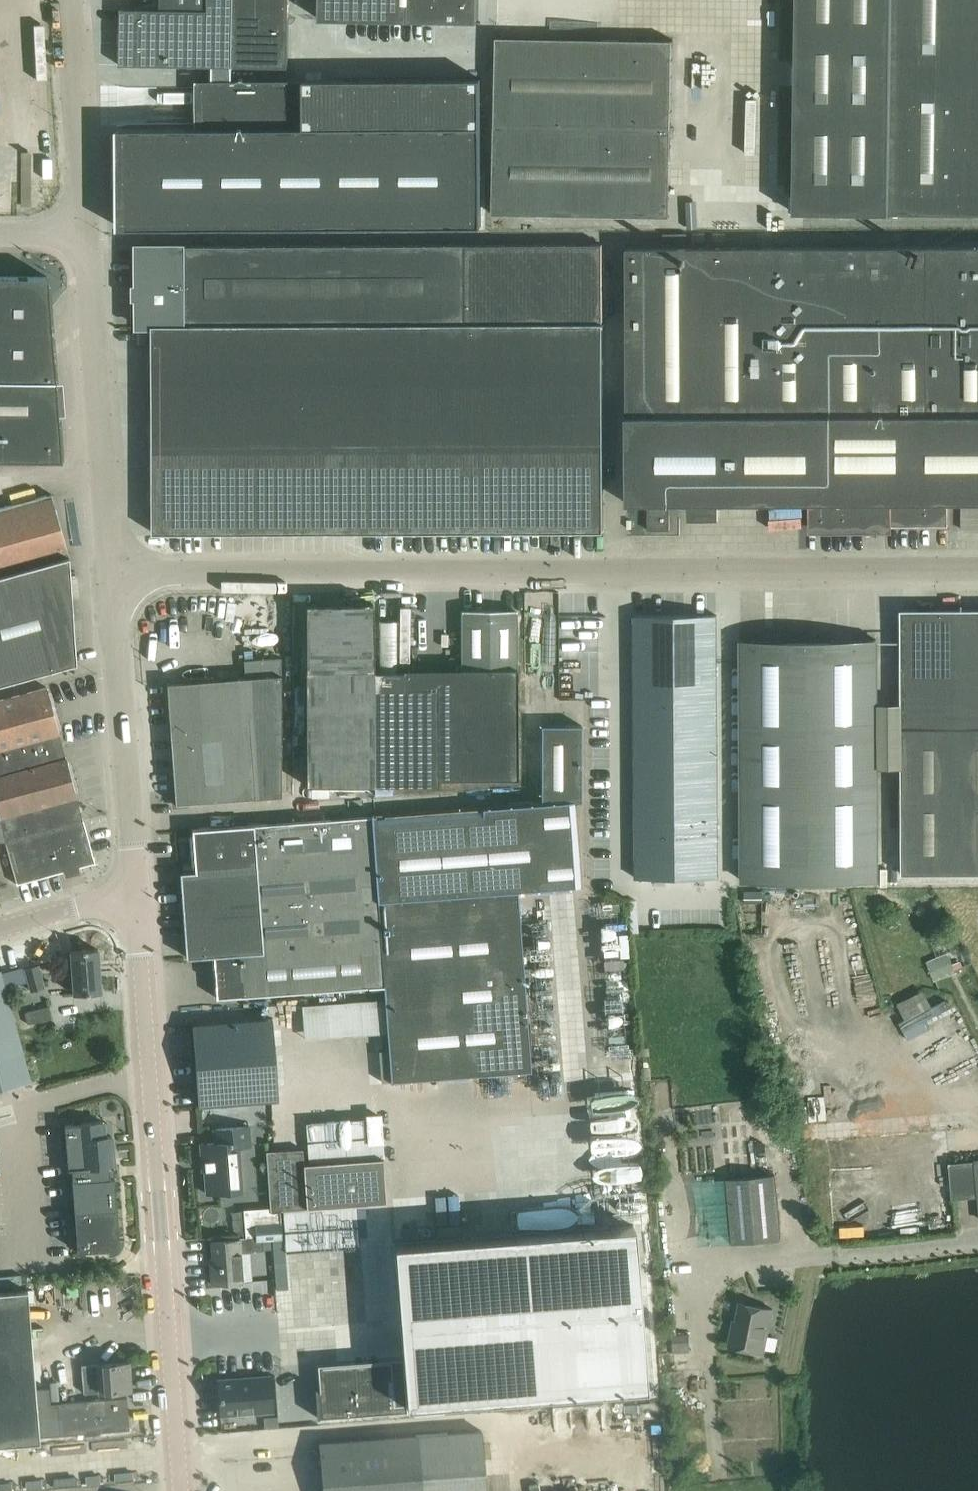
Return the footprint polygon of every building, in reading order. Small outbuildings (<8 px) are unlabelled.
[(232,66),(234,0),(160,0),(160,8),(120,7),(119,64),(232,66)] [(232,66),(288,67),(289,17),(289,6),(289,4),(289,0),(234,0),(232,66)] [(319,17),(408,19),(476,20),(477,0),(319,0),(319,17)] [(771,15),(783,15),(783,0),(772,0),(771,15)] [(793,211),(977,214),(977,0),(797,0),(793,211)] [(495,35),(492,212),(669,215),(672,38),(635,38),(495,35)] [(127,128),(127,228),(481,226),(480,77),(204,79),(204,127),(127,128)] [(602,242),(139,245),(139,325),(153,325),(154,531),(603,529),(602,242)] [(626,246),(627,500),(812,500),(812,527),(866,527),(866,524),(948,524),(948,499),(977,499),(977,245),(626,246)] [(47,276),(0,275),(0,457),(61,458),(47,276)] [(77,659),(70,553),(49,491),(0,505),(0,681),(77,659)] [(670,529),(670,506),(647,506),(647,529),(670,529)] [(305,604),(305,785),(373,785),(373,671),(373,603),(305,604)] [(901,609),(902,873),(977,873),(977,608),(901,609)] [(637,775),(638,877),(716,876),(716,877),(715,754),(714,696),(715,696),(715,614),(714,614),(698,615),(698,609),(685,609),(685,615),(637,615),(636,615),(636,697),(637,697),(638,775),(637,775)] [(461,687),(437,687),(437,778),(516,778),(517,610),(461,610),(461,687)] [(373,785),(438,784),(437,778),(437,687),(403,687),(403,671),(395,671),(395,622),(381,622),(381,671),(373,671),(373,785)] [(877,640),(741,641),(742,880),(878,879),(877,640)] [(281,795),(281,657),(244,659),(245,677),(167,682),(175,803),(281,795)] [(83,819),(60,732),(47,685),(0,698),(0,824),(4,840),(83,819)] [(377,900),(517,889),(581,884),(574,802),(580,802),(581,724),(541,724),(540,802),(371,815),(377,900)] [(377,900),(371,815),(192,830),(196,872),(184,873),(182,873),(187,933),(189,958),(213,956),(216,998),(240,996),(383,984),(377,900)] [(83,819),(4,840),(16,882),(94,861),(83,819)] [(383,984),(391,1080),(532,1068),(517,889),(377,900),(383,984)] [(98,948),(71,950),(73,992),(100,991),(98,948)] [(39,963),(23,968),(30,991),(45,986),(39,963)] [(30,1081),(0,972),(0,1089),(30,1081)] [(52,1018),(49,1006),(25,1012),(28,1024),(52,1018)] [(272,1018),(191,1023),(197,1104),(277,1098),(272,1018)] [(104,1135),(102,1120),(64,1123),(65,1139),(68,1167),(71,1167),(74,1210),(76,1250),(107,1248),(107,1253),(112,1252),(116,1250),(119,1247),(121,1244),(123,1240),(123,1235),(118,1236),(116,1207),(113,1176),(110,1176),(109,1164),(113,1164),(111,1135),(104,1135)] [(249,1125),(214,1128),(215,1141),(201,1142),(202,1160),(204,1160),(207,1192),(242,1190),(238,1145),(250,1145),(249,1125)] [(386,1197),(383,1157),(303,1163),(302,1149),(268,1151),(272,1209),(272,1210),(278,1209),(285,1209),(306,1207),(329,1205),(386,1201),(386,1197)] [(949,1163),(952,1199),(977,1196),(977,1160),(949,1163)] [(775,1174),(727,1178),(732,1242),(780,1238),(775,1174)] [(247,1211),(248,1236),(251,1236),(251,1237),(255,1237),(256,1240),(261,1240),(279,1239),(278,1209),(272,1210),(272,1209),(271,1210),(247,1211)] [(314,1390),(316,1416),(406,1409),(406,1404),(646,1386),(633,1223),(392,1242),(401,1355),(317,1362),(319,1389),(314,1390)] [(256,1240),(255,1237),(251,1237),(251,1236),(248,1236),(240,1237),(240,1238),(211,1241),(212,1265),(210,1265),(211,1283),(227,1282),(228,1297),(253,1295),(250,1252),(252,1251),(252,1249),(262,1248),(261,1240),(256,1240)] [(38,1441),(40,1440),(39,1435),(35,1388),(27,1288),(0,1290),(0,1444),(38,1441)] [(728,1344),(744,1348),(763,1352),(772,1308),(739,1302),(734,1328),(731,1327),(728,1344)] [(269,1375),(218,1379),(220,1399),(221,1398),(222,1414),(272,1411),(269,1375)] [(49,1387),(35,1388),(39,1435),(83,1432),(83,1434),(99,1433),(99,1431),(129,1428),(127,1396),(50,1402),(49,1387)] [(278,1426),(277,1415),(263,1416),(264,1427),(278,1426)] [(481,1429),(319,1441),(323,1490),(485,1490),(481,1429)]
